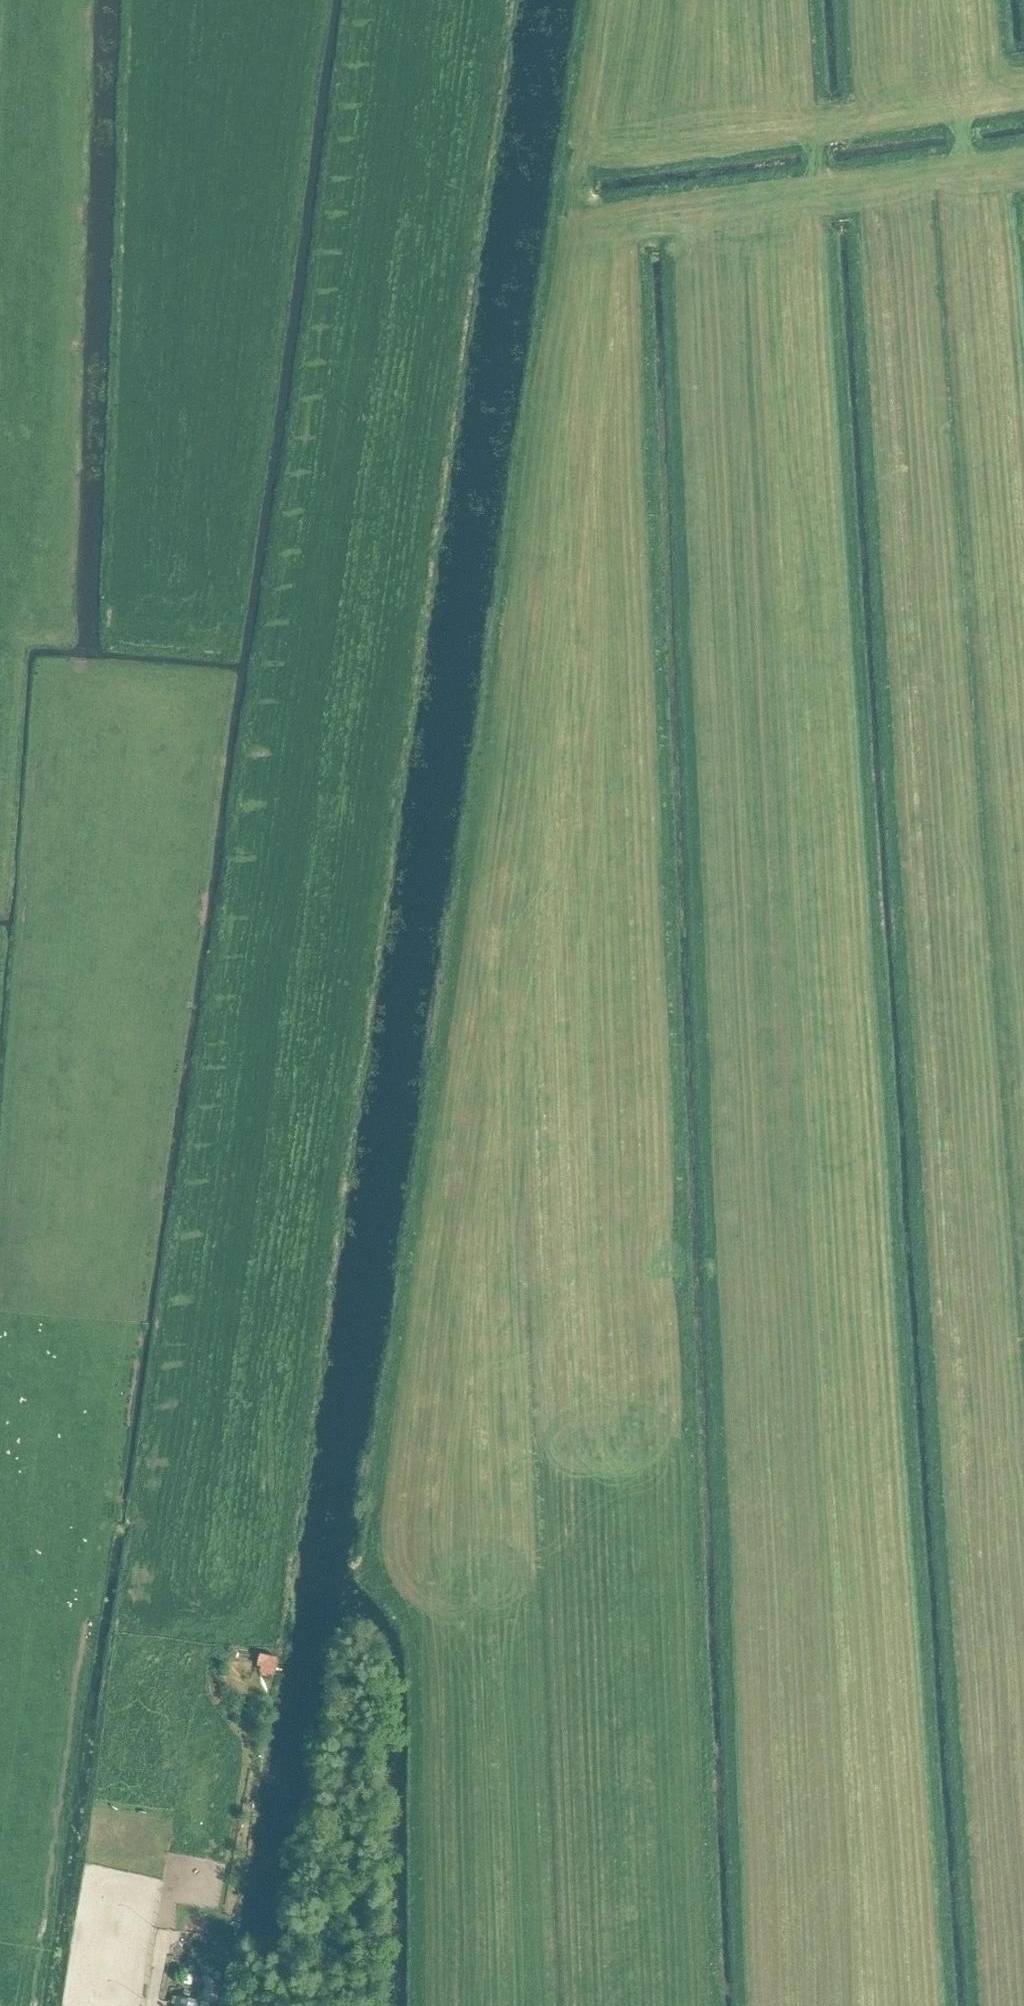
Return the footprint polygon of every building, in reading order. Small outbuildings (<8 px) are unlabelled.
[(193,1968),(191,1963),(183,1962),(181,1971),(192,1973),(193,1968)] [(206,2001),(208,1988),(181,1982),(176,2005),(201,2005),(202,2000),(206,2001)]
